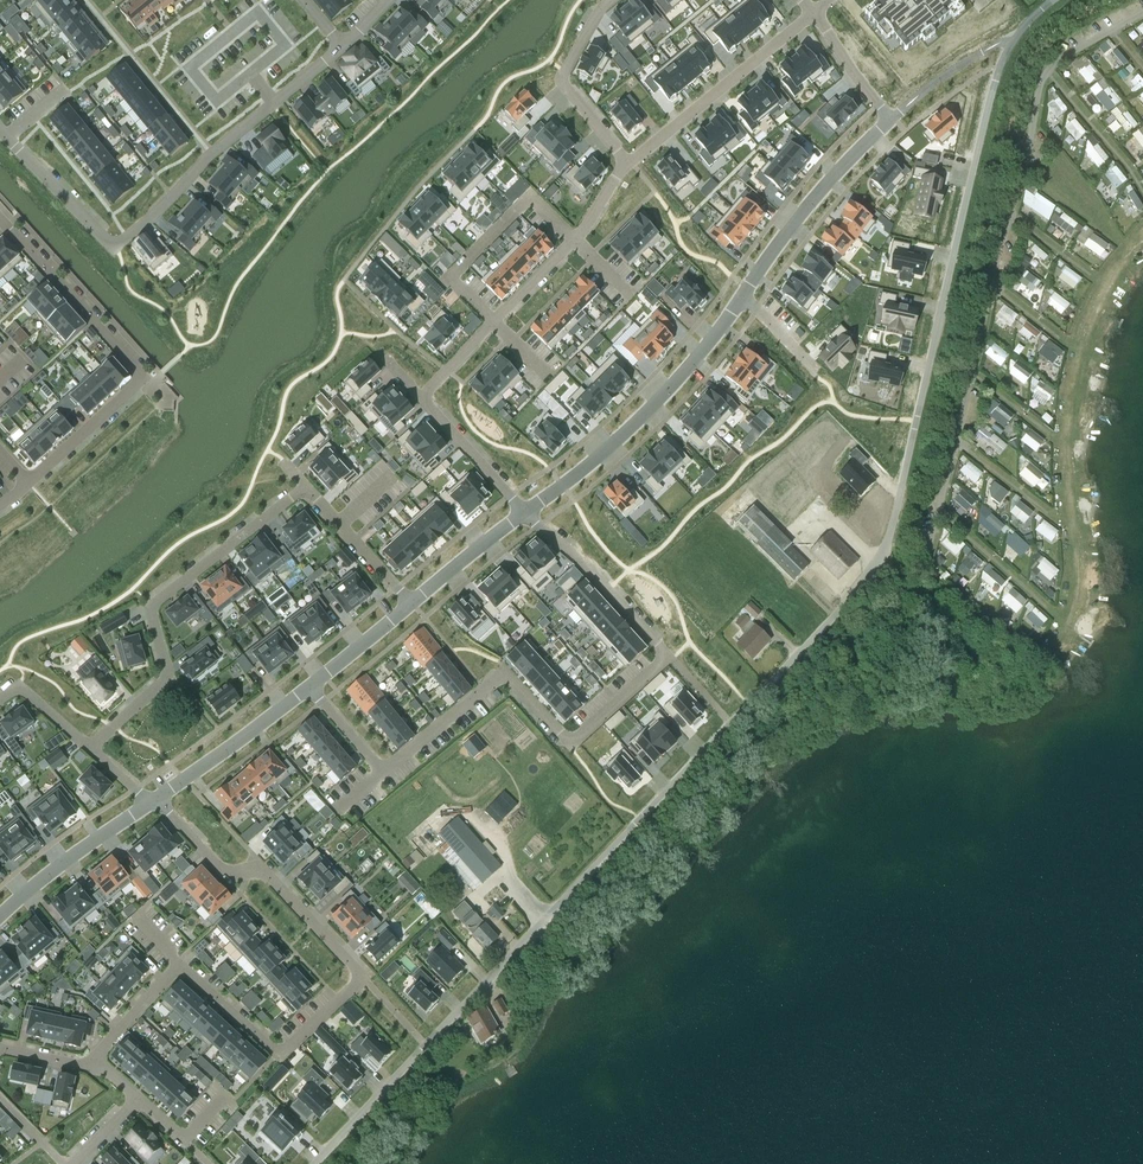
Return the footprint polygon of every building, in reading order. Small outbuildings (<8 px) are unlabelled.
[(33,6),(42,16),(62,0),(40,0),(33,6)] [(42,16),(50,27),(55,23),(54,22),(73,7),(67,0),(62,0),(42,16)] [(121,10),(120,11),(127,19),(126,20),(128,22),(129,22),(136,30),(137,30),(136,29),(145,22),(149,28),(153,25),(154,24),(134,0),(121,11),(121,10)] [(134,0),(154,24),(158,21),(154,15),(162,8),(156,0),(135,0),(134,0)] [(162,8),(164,10),(173,3),(176,6),(180,3),(178,0),(156,0),(162,8)] [(322,7),(332,19),(351,4),(348,0),(330,0),(322,7)] [(427,4),(422,9),(433,20),(438,14),(437,13),(448,2),(446,0),(423,0),(427,4)] [(656,3),(666,16),(684,1),(683,0),(660,0),(656,3)] [(739,5),(758,29),(762,26),(763,26),(764,28),(769,24),(768,22),(768,21),(769,21),(763,13),(768,9),(769,9),(768,8),(765,4),(762,0),(746,0),(739,5)] [(870,19),(879,31),(885,26),(907,53),(924,39),(923,38),(931,32),(932,33),(952,16),(950,14),(961,6),(956,0),(884,0),(876,7),(880,11),(870,19)] [(23,1),(18,5),(23,11),(28,7),(23,1)] [(628,4),(621,9),(642,35),(660,20),(650,8),(644,13),(635,1),(634,2),(629,6),(628,4)] [(13,17),(19,12),(14,5),(8,11),(13,17)] [(739,5),(729,13),(749,37),(751,39),(756,34),(754,32),(758,29),(739,5)] [(73,7),(54,22),(55,23),(62,32),(81,17),(73,7)] [(615,37),(608,43),(618,55),(624,50),(642,35),(621,9),(615,15),(616,17),(611,20),(611,21),(620,33),(615,37)] [(401,11),(390,23),(410,42),(421,30),(422,32),(427,26),(416,15),(411,21),(401,11)] [(729,13),(719,22),(739,45),(743,42),(744,44),(749,40),(748,38),(749,37),(729,13)] [(81,17),(62,32),(70,42),(71,42),(89,27),(81,17)] [(444,22),(438,29),(447,38),(454,31),(444,22)] [(719,22),(703,35),(713,47),(719,42),(728,54),(729,53),(731,55),(736,51),(735,49),(735,48),(739,45),(719,22)] [(381,26),(375,31),(389,44),(384,50),(395,60),(400,55),(399,53),(410,42),(390,23),(384,29),(381,26)] [(25,24),(19,28),(22,32),(28,28),(25,24)] [(8,36),(15,31),(10,25),(4,30),(8,36)] [(154,34),(158,30),(153,25),(149,28),(154,34)] [(70,42),(66,45),(74,56),(97,37),(89,27),(71,42),(70,42)] [(28,28),(22,32),(25,36),(31,31),(28,28)] [(690,46),(680,54),(699,77),(703,74),(705,76),(710,72),(709,70),(710,69),(700,57),(706,53),(692,36),(686,41),(690,46)] [(97,37),(74,56),(83,66),(105,48),(97,37)] [(669,40),(663,45),(666,48),(672,44),(669,40)] [(41,44),(35,48),(38,52),(44,48),(41,44)] [(355,50),(350,55),(371,81),(382,72),(384,74),(390,69),(381,58),(375,62),(362,47),(356,51),(355,50)] [(44,48),(38,52),(41,56),(47,51),(44,48)] [(652,48),(646,53),(649,57),(655,52),(652,48)] [(30,49),(25,53),(28,57),(33,52),(30,49)] [(581,65),(577,71),(580,73),(579,75),(587,80),(589,78),(592,79),(597,70),(602,73),(610,60),(590,49),(586,56),(585,56),(581,65)] [(1116,49),(1106,58),(1116,70),(1127,62),(1116,49)] [(797,57),(793,60),(809,79),(808,80),(812,84),(830,69),(820,57),(817,53),(816,53),(811,57),(805,50),(804,51),(804,50),(796,56),(797,57)] [(680,54),(670,62),(689,85),(699,77),(680,54)] [(345,61),(339,65),(352,81),(346,86),(355,97),(362,92),(360,90),(371,81),(350,55),(344,60),(345,61)] [(619,55),(612,61),(622,73),(628,67),(619,55)] [(38,59),(33,63),(36,67),(41,62),(38,59)] [(788,63),(781,69),(781,70),(787,77),(781,82),(785,86),(794,98),(801,93),(797,89),(808,80),(809,79),(793,60),(789,64),(788,63)] [(41,62),(36,67),(39,71),(44,66),(41,62)] [(670,62),(660,70),(679,93),(689,85),(670,62)] [(58,63),(52,68),(55,71),(61,67),(58,63)] [(125,66),(108,80),(116,90),(133,76),(125,66)] [(1089,66),(1080,74),(1089,84),(1094,79),(1092,77),(1096,74),(1089,66)] [(61,67),(55,71),(58,75),(64,71),(61,67)] [(1124,81),(1129,76),(1124,69),(1118,74),(1124,81)] [(660,70),(644,83),(654,95),(660,90),(669,102),(670,101),(672,103),(677,99),(675,97),(676,97),(679,93),(660,70)] [(0,80),(0,96),(18,81),(10,71),(6,74),(6,75),(0,80)] [(835,83),(840,79),(836,71),(829,76),(835,83)] [(1096,74),(1092,77),(1094,79),(1097,82),(1102,78),(1097,73),(1096,74)] [(1138,92),(1142,88),(1142,79),(1139,74),(1130,83),(1138,92)] [(133,76),(116,90),(125,100),(141,87),(133,76)] [(1099,82),(1090,90),(1108,112),(1121,101),(1103,79),(1102,80),(1106,84),(1102,87),(1099,82)] [(0,96),(0,105),(4,110),(10,106),(27,91),(18,81),(0,96)] [(323,96),(317,101),(329,115),(347,100),(331,81),(319,91),(323,96)] [(755,87),(749,93),(768,116),(780,107),(781,109),(787,104),(777,92),(772,97),(762,85),(757,89),(755,87)] [(93,87),(88,90),(92,95),(96,91),(93,87)] [(141,87),(125,100),(133,110),(149,97),(141,87)] [(85,93),(80,97),(84,101),(88,98),(85,93)] [(739,104),(738,105),(748,116),(742,121),(752,133),(758,128),(756,126),(768,116),(749,93),(742,98),(743,100),(739,104)] [(512,106),(505,112),(516,123),(512,127),(518,133),(529,122),(524,117),(536,105),(524,94),(518,100),(516,98),(510,104),(512,106)] [(629,96),(610,112),(618,121),(617,122),(623,129),(624,129),(629,135),(642,125),(631,111),(637,106),(629,96)] [(149,97),(133,110),(141,120),(157,106),(149,97)] [(827,105),(816,116),(834,134),(845,123),(845,124),(852,117),(851,117),(857,111),(845,99),(833,111),(827,105)] [(1059,99),(1048,107),(1056,118),(1067,110),(1059,99)] [(308,100),(295,110),(310,130),(329,115),(317,101),(312,105),(308,100)] [(109,106),(104,110),(107,114),(112,110),(109,106)] [(157,106),(141,120),(149,129),(165,116),(157,106)] [(68,107),(51,121),(59,131),(76,117),(68,107)] [(98,109),(93,113),(97,117),(101,114),(98,109)] [(1116,109),(1111,113),(1127,133),(1137,125),(1127,112),(1122,116),(1116,109)] [(112,110),(107,114),(111,118),(116,115),(112,110)] [(361,110),(351,119),(355,124),(366,116),(361,110)] [(927,131),(922,134),(931,144),(935,141),(937,142),(938,142),(941,146),(953,136),(949,132),(956,126),(945,112),(938,118),(937,118),(932,123),(925,129),(927,131)] [(101,114),(97,117),(100,122),(105,118),(101,114)] [(165,116),(149,129),(156,139),(173,125),(165,116)] [(76,117),(59,131),(68,141),(84,128),(76,117)] [(712,126),(708,129),(723,149),(724,148),(735,139),(739,143),(745,139),(735,127),(729,131),(720,120),(719,120),(718,119),(711,125),(712,126)] [(1075,120),(1066,127),(1077,140),(1081,137),(1086,133),(1075,120)] [(334,123),(328,129),(339,142),(345,136),(334,123)] [(537,128),(526,140),(543,156),(565,134),(558,127),(557,128),(553,124),(547,130),(541,124),(537,128)] [(173,125),(156,139),(164,148),(180,134),(173,125)] [(125,126),(120,130),(124,134),(128,130),(125,126)] [(1057,137),(1062,133),(1057,126),(1052,131),(1057,137)] [(112,127),(108,131),(111,135),(116,131),(112,127)] [(84,128),(68,141),(75,150),(91,137),(84,128)] [(267,151),(256,159),(264,169),(289,149),(272,129),(258,140),(267,151)] [(700,131),(695,135),(696,137),(695,138),(696,139),(695,139),(705,151),(699,155),(709,168),(727,153),(724,148),(723,149),(708,129),(703,133),(703,132),(701,133),(700,131)] [(128,130),(124,134),(127,138),(132,134),(128,130)] [(116,131),(111,135),(115,139),(119,136),(116,131)] [(1133,136),(1142,149),(1142,137),(1138,132),(1133,136)] [(180,134),(164,148),(171,157),(187,143),(180,134)] [(565,134),(543,156),(559,173),(571,162),(575,158),(569,152),(575,146),(571,141),(572,140),(565,134)] [(788,144),(779,154),(800,172),(810,161),(798,152),(803,146),(791,136),(786,142),(788,144)] [(1092,136),(1087,140),(1093,148),(1098,144),(1092,136)] [(91,137),(75,150),(82,159),(99,145),(91,137)] [(512,137),(507,142),(513,148),(518,143),(512,137)] [(765,141),(762,145),(767,149),(770,146),(765,141)] [(99,145),(82,159),(89,168),(106,154),(99,145)] [(127,145),(122,148),(125,153),(130,149),(127,145)] [(140,145),(135,148),(139,153),(144,149),(140,145)] [(1093,149),(1088,153),(1098,167),(1104,162),(1108,159),(1097,145),(1093,149)] [(463,157),(485,178),(500,163),(489,152),(484,157),(473,147),(463,157)] [(130,149),(125,153),(129,157),(134,153),(130,149)] [(144,149),(139,153),(142,157),(147,153),(144,149)] [(106,154),(89,168),(96,176),(113,163),(106,154)] [(771,164),(791,182),(797,176),(800,172),(779,154),(771,164)] [(923,155),(921,163),(937,166),(938,158),(923,155)] [(463,157),(454,166),(476,188),(485,178),(463,157)] [(226,167),(220,173),(241,191),(251,179),(253,181),(258,175),(246,165),(242,170),(228,158),(222,164),(226,167)] [(660,168),(657,170),(661,175),(667,183),(668,183),(677,194),(689,184),(693,189),(700,183),(686,166),(680,171),(670,159),(667,161),(666,159),(658,166),(660,168)] [(576,167),(564,178),(581,195),(592,185),(594,187),(600,181),(598,179),(604,173),(604,172),(606,170),(600,164),(598,166),(593,161),(581,173),(576,167)] [(769,162),(754,179),(766,189),(771,183),(782,193),(791,182),(771,164),(769,162)] [(877,174),(871,181),(873,183),(871,185),(880,193),(881,191),(884,193),(891,185),(895,189),(910,172),(899,162),(894,167),(888,162),(882,169),(881,169),(877,174)] [(96,176),(93,178),(95,180),(94,181),(95,181),(101,188),(101,189),(103,191),(122,175),(113,163),(96,176)] [(155,163),(150,166),(154,171),(158,167),(155,163)] [(454,166),(444,177),(454,187),(449,192),(460,203),(476,188),(454,166)] [(1116,167),(1105,176),(1115,189),(1122,184),(1126,181),(1116,167)] [(147,169),(142,173),(146,177),(150,174),(147,169)] [(915,169),(913,178),(923,180),(915,215),(934,219),(937,204),(938,204),(941,193),(939,193),(941,183),(928,180),(930,172),(915,169)] [(220,173),(210,185),(220,194),(215,200),(227,210),(232,204),(231,203),(241,191),(220,173)] [(122,175),(103,191),(105,192),(104,193),(105,193),(111,200),(111,201),(114,204),(133,188),(122,175)] [(521,179),(509,191),(518,199),(522,195),(530,187),(521,179)] [(718,186),(712,180),(706,186),(711,191),(712,192),(718,186)] [(545,193),(543,196),(548,201),(559,190),(554,185),(545,193)] [(746,192),(732,208),(755,228),(764,218),(753,208),(758,202),(746,192)] [(1025,193),(1024,204),(1044,217),(1049,209),(1025,193)] [(1133,193),(1128,196),(1138,212),(1142,210),(1133,193)] [(496,194),(489,201),(497,209),(498,210),(504,205),(505,203),(496,194)] [(429,195),(419,205),(437,223),(436,223),(440,227),(456,211),(445,200),(440,206),(429,195)] [(716,195),(711,200),(714,203),(719,198),(716,195)] [(505,203),(504,205),(508,209),(512,205),(508,201),(505,203)] [(194,202),(184,215),(201,230),(204,233),(215,221),(216,222),(221,216),(210,206),(205,212),(194,202)] [(845,212),(842,217),(848,222),(843,228),(857,238),(861,232),(866,236),(876,223),(851,204),(851,205),(850,204),(844,212),(845,212)] [(419,205),(409,215),(427,232),(428,232),(436,223),(437,223),(419,205)] [(732,208),(723,219),(746,239),(752,232),(751,232),(755,228),(732,208)] [(496,209),(493,212),(499,217),(502,214),(498,210),(497,209),(496,209)] [(1063,214),(1056,225),(1070,235),(1077,225),(1063,214)] [(175,218),(169,224),(183,236),(179,242),(190,252),(195,246),(191,242),(201,230),(184,215),(178,221),(175,218)] [(409,215),(399,225),(410,235),(405,241),(416,252),(432,236),(428,232),(427,232),(409,215)] [(640,217),(629,228),(630,228),(650,247),(649,248),(651,250),(662,239),(640,217)] [(723,219),(709,235),(720,245),(724,248),(725,249),(725,248),(730,243),(737,249),(746,239),(723,219)] [(516,221),(512,225),(516,230),(520,225),(516,221)] [(512,225),(508,230),(512,234),(516,230),(512,225)] [(1051,226),(1046,232),(1051,235),(1055,229),(1051,226)] [(240,228),(237,231),(242,236),(245,232),(240,228)] [(532,228),(523,237),(526,240),(544,257),(546,255),(547,256),(553,249),(532,228)] [(630,228),(620,237),(640,257),(649,248),(650,247),(630,228)] [(828,233),(822,241),(823,242),(822,242),(842,257),(857,238),(843,228),(838,234),(832,229),(829,234),(828,233)] [(394,255),(394,254),(401,248),(386,233),(380,241),(394,255)] [(1089,240),(1085,246),(1101,257),(1105,251),(1108,246),(1093,235),(1089,240)] [(146,236),(133,247),(153,272),(173,256),(163,244),(157,250),(152,244),(146,236)] [(620,237),(610,247),(630,267),(640,257),(620,237)] [(499,238),(495,243),(499,247),(503,243),(499,238)] [(0,241),(0,255),(13,270),(23,261),(17,254),(19,252),(15,247),(13,249),(3,239),(0,241)] [(518,248),(535,266),(544,257),(526,240),(518,248)] [(892,242),(887,269),(902,272),(901,272),(902,273),(902,272),(906,273),(906,274),(907,273),(907,274),(908,274),(908,273),(911,274),(911,275),(912,275),(912,274),(921,276),(922,270),(923,270),(923,269),(922,269),(924,264),(924,263),(925,259),(913,257),(913,256),(912,256),(909,256),(909,255),(908,255),(910,246),(892,242)] [(495,243),(491,247),(495,251),(499,247),(495,243)] [(516,246),(507,255),(527,274),(535,266),(518,248),(516,246)] [(674,249),(670,253),(674,257),(679,253),(674,249)] [(403,250),(399,254),(403,258),(407,254),(403,250)] [(873,251),(868,257),(874,262),(879,255),(873,251)] [(456,253),(452,257),(456,261),(460,257),(456,253)] [(4,278),(13,270),(0,255),(0,274),(4,278)] [(507,255),(498,264),(500,266),(501,266),(518,283),(527,274),(507,255)] [(482,256),(478,260),(482,264),(486,260),(482,256)] [(805,264),(802,269),(808,274),(803,280),(817,290),(821,284),(824,286),(834,273),(812,256),(811,257),(810,256),(804,264),(805,264)] [(1025,256),(1020,263),(1025,266),(1030,260),(1025,256)] [(412,259),(408,263),(412,267),(416,263),(412,259)] [(367,275),(360,282),(369,292),(391,270),(381,260),(373,269),(371,268),(365,273),(367,275)] [(478,260),(474,264),(478,268),(482,264),(478,260)] [(416,263),(412,267),(416,271),(420,267),(416,263)] [(655,263),(651,267),(655,271),(659,267),(655,263)] [(200,266),(197,270),(202,275),(205,271),(200,266)] [(493,274),(492,274),(510,292),(518,283),(501,266),(500,266),(493,274)] [(651,267),(646,271),(650,275),(655,271),(651,267)] [(1063,273),(1059,278),(1073,288),(1077,284),(1080,279),(1066,269),(1063,273)] [(37,270),(32,275),(40,284),(46,279),(37,270)] [(391,270),(369,292),(373,295),(378,301),(398,281),(400,279),(391,270)] [(491,272),(481,281),(501,301),(508,294),(510,292),(492,274),(493,274),(491,272)] [(1026,273),(1022,277),(1036,288),(1039,283),(1026,273)] [(577,286),(575,288),(590,303),(599,294),(583,278),(576,285),(577,286)] [(671,288),(665,294),(676,305),(681,310),(686,304),(693,311),(698,306),(701,308),(707,302),(704,300),(705,300),(698,293),(701,291),(695,285),(692,288),(684,279),(673,290),(671,288)] [(654,280),(646,288),(657,298),(664,291),(654,280)] [(788,285),(782,293),(783,294),(807,313),(817,300),(812,296),(817,290),(803,280),(798,286),(792,281),(789,286),(788,285)] [(33,281),(28,286),(32,291),(37,286),(33,281)] [(169,291),(175,297),(185,288),(180,281),(169,291)] [(398,281),(378,301),(384,306),(388,310),(405,292),(406,293),(408,291),(398,281)] [(28,302),(23,307),(32,317),(35,314),(37,312),(57,294),(47,283),(27,301),(28,302)] [(426,288),(422,292),(434,303),(440,297),(429,286),(428,285),(426,288)] [(28,286),(23,291),(27,296),(32,291),(28,286)] [(575,288),(566,296),(581,312),(582,311),(590,303),(575,288)] [(645,290),(641,295),(645,299),(649,295),(645,290)] [(405,292),(388,310),(397,319),(408,309),(413,314),(424,303),(418,297),(414,301),(406,293),(405,292)] [(881,293),(879,305),(884,306),(881,322),(891,324),(890,329),(903,332),(904,327),(912,329),(916,312),(908,310),(908,309),(907,309),(907,310),(900,309),(900,308),(899,307),(899,308),(895,307),(897,296),(881,293)] [(37,312),(35,314),(45,325),(67,305),(57,294),(37,312)] [(1051,299),(1048,303),(1062,314),(1069,305),(1055,294),(1051,299)] [(566,296),(558,305),(577,324),(586,315),(582,311),(581,312),(566,296)] [(14,299),(9,303),(13,308),(18,303),(14,299)] [(9,303),(4,308),(8,313),(13,308),(9,303)] [(783,303),(775,312),(785,321),(793,312),(783,303)] [(67,305),(45,325),(54,335),(76,315),(67,305)] [(558,305),(549,314),(568,333),(577,324),(558,305)] [(1004,306),(1001,311),(1014,321),(1018,316),(1004,306)] [(607,311),(602,315),(607,320),(611,315),(607,311)] [(436,329),(425,340),(430,345),(427,347),(434,353),(436,351),(436,352),(442,345),(445,347),(450,341),(448,339),(455,333),(444,322),(448,318),(442,312),(430,323),(436,329)] [(657,313),(640,330),(663,352),(669,346),(668,345),(673,340),(666,334),(672,328),(668,324),(657,313)] [(549,314),(540,322),(560,341),(568,333),(549,314)] [(76,315),(54,335),(65,346),(86,326),(76,315)] [(602,315),(598,320),(602,324),(607,320),(602,315)] [(1022,317),(1018,322),(1023,326),(1027,321),(1022,317)] [(538,324),(531,331),(551,351),(560,341),(540,322),(538,324)] [(1024,328),(1020,333),(1029,340),(1033,335),(1036,339),(1040,334),(1026,323),(1023,328),(1024,328)] [(826,352),(820,358),(832,371),(838,365),(842,368),(851,359),(848,355),(857,347),(845,335),(847,333),(841,326),(829,337),(835,343),(832,346),(831,346),(831,347),(827,352),(826,351),(825,352),(826,352)] [(10,328),(5,332),(10,337),(15,333),(10,328)] [(91,328),(86,332),(93,339),(97,335),(91,328)] [(590,328),(585,333),(589,337),(594,333),(590,328)] [(799,329),(795,333),(800,339),(804,335),(799,329)] [(640,330),(623,347),(635,358),(638,362),(644,356),(651,362),(655,358),(656,359),(663,352),(640,330)] [(15,333),(10,337),(15,342),(19,338),(15,333)] [(585,333),(581,337),(585,341),(589,337),(585,333)] [(1040,336),(1039,340),(1045,344),(1049,339),(1042,333),(1040,336)] [(900,338),(898,352),(909,354),(911,340),(900,338)] [(1049,342),(1045,347),(1059,358),(1063,353),(1049,342)] [(590,343),(587,346),(593,351),(596,348),(590,343)] [(71,345),(66,350),(71,355),(76,350),(71,345)] [(995,345),(991,349),(1005,360),(1009,356),(995,345)] [(573,346),(568,350),(572,354),(577,350),(573,346)] [(29,349),(24,353),(29,358),(34,354),(29,349)] [(860,349),(856,360),(861,362),(865,351),(860,349)] [(66,350),(61,355),(65,360),(71,355),(66,350)] [(568,350),(564,354),(568,358),(572,354),(568,350)] [(741,358),(736,364),(736,365),(761,385),(776,366),(764,356),(759,362),(746,352),(741,358)] [(869,352),(867,365),(873,366),(870,380),(879,382),(879,383),(879,382),(883,383),(884,384),(884,383),(884,384),(885,384),(885,383),(888,384),(888,385),(889,385),(889,384),(898,386),(899,380),(900,380),(900,379),(901,374),(901,373),(902,370),(885,366),(887,356),(869,352)] [(34,354),(29,358),(34,363),(38,359),(34,354)] [(111,356),(100,367),(101,369),(102,369),(120,388),(120,389),(131,379),(111,356)] [(613,356),(599,371),(620,392),(630,383),(619,372),(624,367),(613,356)] [(575,357),(571,361),(575,366),(579,361),(575,357)] [(500,358),(490,368),(510,388),(509,388),(511,390),(522,380),(500,358)] [(355,374),(345,383),(360,400),(371,390),(367,385),(380,373),(369,361),(363,367),(361,364),(353,372),(355,374)] [(571,361),(567,366),(571,370),(575,366),(571,361)] [(1017,363),(1014,367),(1028,378),(1032,374),(1017,363)] [(736,365),(726,377),(739,387),(734,393),(746,403),(761,385),(736,365)] [(481,378),(500,398),(501,397),(509,388),(510,388),(490,368),(481,378)] [(92,378),(91,378),(109,398),(120,389),(120,388),(102,369),(101,369),(99,371),(92,378)] [(599,371),(589,380),(593,384),(594,384),(611,402),(617,396),(620,392),(599,371)] [(43,372),(38,377),(42,381),(47,376),(43,372)] [(90,376),(79,386),(99,408),(109,398),(91,378),(92,378),(90,376)] [(38,377),(32,381),(37,386),(42,381),(38,377)] [(481,377),(471,388),(492,410),(503,399),(501,397),(500,398),(481,378),(481,377)] [(1037,386),(1032,393),(1047,403),(1051,396),(1055,392),(1040,382),(1037,386)] [(585,393),(602,411),(606,407),(611,402),(594,384),(593,384),(585,393)] [(79,386),(61,402),(71,413),(78,407),(88,418),(99,408),(79,386)] [(547,387),(544,390),(550,396),(553,393),(547,387)] [(375,394),(360,407),(366,413),(369,410),(379,421),(402,400),(402,399),(392,389),(380,400),(375,394)] [(581,389),(566,404),(577,415),(582,410),(593,420),(602,411),(585,393),(581,389)] [(544,391),(537,398),(539,400),(546,393),(544,391)] [(701,404),(723,425),(738,409),(727,398),(722,394),(717,399),(711,393),(700,404),(701,404)] [(321,394),(315,399),(319,404),(325,398),(321,394)] [(524,394),(520,398),(524,402),(528,398),(524,394)] [(16,396),(11,401),(20,411),(25,407),(16,396)] [(325,398),(319,404),(328,413),(334,408),(325,398)] [(520,398),(516,402),(520,406),(524,402),(520,398)] [(402,400),(379,421),(394,437),(405,427),(400,422),(412,410),(402,399),(402,400)] [(61,402),(44,418),(63,440),(73,431),(64,420),(71,413),(61,402)] [(701,404),(692,414),(714,435),(723,425),(701,404)] [(7,405),(1,409),(6,414),(11,409),(7,405)] [(1000,406),(996,411),(1009,422),(1013,416),(1000,406)] [(346,407),(340,413),(344,418),(351,412),(346,407)] [(560,407),(550,417),(559,425),(569,415),(560,407)] [(762,411),(756,418),(767,429),(774,422),(762,411)] [(351,412),(344,419),(355,430),(361,437),(368,431),(351,412)] [(543,422),(533,433),(541,442),(539,444),(545,450),(547,448),(553,454),(554,453),(554,454),(560,448),(560,447),(565,442),(553,431),(559,425),(550,417),(547,414),(541,420),(543,422)] [(692,414),(682,424),(693,434),(688,440),(700,450),(714,435),(692,414)] [(1046,414),(1042,419),(1048,425),(1053,420),(1046,414)] [(508,416),(504,420),(508,424),(513,420),(508,416)] [(44,418),(34,426),(54,448),(63,440),(44,418)] [(767,429),(756,418),(748,426),(753,431),(743,442),(749,448),(767,429)] [(291,439),(285,444),(296,456),(309,444),(314,450),(325,439),(310,423),(300,432),(297,429),(289,437),(291,439)] [(1022,424),(1019,427),(1024,431),(1028,434),(1031,431),(1027,427),(1022,424)] [(984,425),(981,428),(988,434),(991,430),(984,425)] [(34,426),(25,435),(45,457),(54,448),(34,426)] [(409,431),(397,441),(412,458),(436,437),(435,436),(426,426),(414,437),(409,431)] [(1028,434),(1027,436),(1040,446),(1044,442),(1031,431),(1028,434)] [(25,435),(15,444),(22,452),(19,454),(26,461),(28,459),(35,466),(45,457),(25,435)] [(993,435),(990,440),(1004,451),(1007,447),(993,435)] [(436,437),(412,458),(427,474),(438,464),(433,459),(446,447),(436,436),(435,436),(436,437)] [(656,451),(652,455),(670,474),(669,474),(671,477),(683,465),(685,467),(691,462),(680,451),(675,456),(664,444),(662,445),(660,443),(654,449),(656,451)] [(322,459),(310,470),(320,480),(320,481),(343,460),(329,444),(317,453),(322,459)] [(745,444),(740,448),(744,453),(749,449),(745,444)] [(1025,447),(1021,453),(1028,459),(1033,453),(1025,447)] [(861,497),(875,482),(861,468),(867,462),(856,450),(849,457),(854,462),(840,476),(861,497)] [(646,460),(640,466),(651,478),(646,483),(657,494),(662,489),(658,485),(669,474),(670,474),(652,455),(646,460)] [(320,480),(319,481),(325,487),(326,487),(330,492),(342,481),(347,486),(358,476),(343,460),(320,481),(320,480)] [(446,461),(441,465),(446,470),(451,466),(446,461)] [(966,466),(965,467),(979,479),(982,474),(969,463),(966,466)] [(1030,464),(1026,469),(1040,481),(1044,476),(1030,464)] [(709,468),(704,473),(711,480),(716,476),(709,468)] [(469,474),(458,484),(479,507),(478,508),(479,508),(490,498),(480,487),(484,484),(476,475),(473,478),(469,474)] [(412,489),(416,495),(428,488),(425,482),(412,489)] [(445,492),(439,497),(449,508),(455,503),(468,517),(478,508),(479,507),(458,484),(447,494),(445,492)] [(605,494),(605,495),(610,501),(608,503),(614,510),(616,508),(626,519),(644,503),(633,491),(627,496),(617,484),(611,489),(611,488),(605,494)] [(994,484),(989,491),(991,499),(999,505),(1008,494),(994,484)] [(960,494),(958,495),(972,507),(976,503),(962,491),(960,494)] [(1016,496),(1012,501),(1017,505),(1021,499),(1016,496)] [(437,498),(421,513),(442,536),(452,526),(441,514),(447,509),(437,498)] [(1011,501),(1010,513),(1024,525),(1033,514),(1019,502),(1017,505),(1012,501),(1011,501)] [(400,503),(396,506),(401,511),(405,508),(400,503)] [(396,506),(393,509),(397,514),(401,511),(396,506)] [(775,563),(791,547),(751,509),(736,524),(775,563)] [(421,513),(410,522),(414,526),(415,526),(432,545),(431,545),(432,547),(443,537),(442,536),(421,513)] [(283,543),(293,555),(300,550),(299,549),(311,539),(307,533),(314,527),(312,525),(314,523),(308,516),(306,517),(304,514),(296,521),(288,526),(289,526),(284,530),(289,538),(283,543)] [(991,515),(986,521),(999,532),(1000,531),(1004,527),(991,515)] [(625,518),(619,523),(630,536),(636,531),(625,518)] [(380,521),(376,524),(381,529),(385,526),(380,521)] [(1044,522),(1040,526),(1055,537),(1058,533),(1044,522)] [(376,524),(373,527),(377,533),(381,529),(376,524)] [(405,535),(422,554),(431,545),(432,545),(415,526),(414,526),(405,535)] [(1004,527),(1000,531),(1006,535),(1007,534),(1010,531),(1005,526),(1004,527)] [(401,531),(390,540),(394,545),(394,544),(412,563),(422,554),(405,535),(401,531)] [(838,581),(859,561),(830,533),(810,553),(838,581)] [(951,534),(942,543),(956,556),(965,546),(951,534)] [(1015,535),(1011,539),(1025,553),(1029,548),(1015,535)] [(253,547),(252,548),(271,573),(292,558),(283,547),(276,552),(264,537),(252,546),(253,547)] [(637,543),(642,548),(647,543),(642,538),(637,543)] [(526,550),(547,573),(558,563),(554,559),(556,557),(551,551),(548,553),(537,540),(526,550)] [(394,545),(384,554),(390,561),(388,563),(396,571),(398,569),(401,573),(412,563),(394,544),(394,545)] [(791,547),(775,563),(794,581),(809,565),(791,547)] [(246,576),(254,587),(271,573),(252,548),(240,557),(251,571),(246,576)] [(525,550),(514,560),(526,572),(520,577),(530,588),(547,573),(526,550),(526,549),(525,550)] [(349,568),(356,562),(345,550),(338,556),(349,568)] [(971,553),(967,558),(967,559),(975,565),(978,568),(982,563),(971,553)] [(967,559),(962,564),(969,571),(975,565),(967,559)] [(1059,572),(1043,559),(1039,564),(1054,577),(1059,572)] [(988,565),(983,570),(988,574),(993,569),(988,565)] [(309,567),(303,571),(307,578),(314,573),(309,567)] [(226,569),(214,578),(233,603),(250,589),(241,578),(236,582),(226,569)] [(490,580),(489,581),(510,604),(527,589),(517,578),(511,583),(500,571),(490,580)] [(991,571),(987,576),(1001,588),(1005,583),(991,571)] [(340,581),(342,583),(359,605),(371,596),(352,572),(340,581)] [(945,573),(941,577),(945,581),(949,577),(950,576),(946,572),(945,573)] [(313,574),(307,578),(310,581),(312,584),(318,580),(313,574)] [(957,577),(953,582),(956,585),(961,580),(957,577)] [(207,605),(216,616),(233,603),(214,578),(202,587),(212,600),(207,605)] [(571,578),(560,588),(565,594),(576,584),(571,578)] [(483,586),(478,591),(489,603),(484,608),(494,619),(510,604),(489,581),(490,580),(489,580),(483,586)] [(310,581),(304,586),(309,593),(315,588),(312,584),(310,581)] [(585,582),(564,601),(573,611),(594,592),(595,593),(595,592),(590,587),(589,587),(585,582)] [(348,614),(359,605),(342,583),(330,592),(329,590),(323,594),(332,605),(337,601),(348,614)] [(1010,584),(1005,588),(1010,592),(1014,588),(1010,584)] [(283,588),(278,591),(282,597),(287,594),(283,588)] [(1005,588),(1001,600),(1016,614),(1026,602),(1012,590),(1010,592),(1005,588)] [(1048,589),(1044,594),(1050,599),(1055,594),(1048,589)] [(594,592),(573,611),(582,621),(603,602),(595,593),(594,592)] [(319,597),(301,611),(321,636),(322,636),(322,637),(334,628),(322,612),(327,608),(319,597)] [(175,608),(167,614),(177,627),(185,621),(187,624),(199,614),(197,611),(188,598),(183,602),(175,608)] [(462,600),(450,611),(455,617),(453,619),(461,627),(463,625),(472,635),(489,620),(479,608),(473,613),(462,600)] [(263,602),(244,616),(249,623),(268,608),(263,602)] [(603,602),(582,621),(590,630),(611,611),(603,602)] [(761,613),(750,603),(744,610),(755,619),(761,613)] [(1029,603),(1025,607),(1031,613),(1035,608),(1029,603)] [(197,611),(199,614),(206,624),(213,618),(203,606),(197,611)] [(988,622),(993,614),(985,608),(979,616),(988,622)] [(1035,609),(1032,613),(1044,624),(1047,620),(1035,609)] [(283,624),(292,636),(297,631),(309,646),(321,636),(301,611),(283,624)] [(611,611),(590,630),(599,640),(620,621),(619,620),(611,611)] [(123,615),(109,623),(113,630),(127,622),(123,615)] [(752,659),(770,640),(744,616),(735,624),(741,630),(746,635),(737,645),(752,659)] [(545,619),(542,622),(546,627),(550,624),(545,619)] [(620,621),(599,640),(607,649),(628,630),(629,631),(629,630),(620,620),(619,620),(620,621)] [(542,622),(538,625),(543,630),(546,627),(542,622)] [(280,627),(262,641),(281,665),(293,656),(283,643),(288,639),(280,627)] [(414,658),(434,642),(423,629),(404,645),(414,658)] [(231,630),(226,633),(230,638),(234,634),(231,630)] [(564,630),(559,635),(562,638),(568,634),(564,630)] [(628,630),(607,649),(616,659),(637,640),(629,631),(628,630)] [(568,634),(562,638),(566,642),(571,637),(568,634)] [(80,637),(71,645),(74,648),(83,641),(80,637)] [(138,638),(117,643),(124,669),(133,666),(133,668),(142,666),(142,664),(145,663),(142,653),(143,652),(140,644),(138,638)] [(214,645),(208,638),(196,648),(201,654),(192,661),(181,669),(187,676),(189,674),(193,680),(195,679),(196,680),(203,675),(202,673),(207,669),(208,671),(215,665),(214,663),(220,659),(211,647),(214,645)] [(511,640),(505,645),(510,650),(515,645),(511,640)] [(529,640),(508,659),(516,669),(533,653),(533,654),(538,650),(529,640)] [(558,640),(553,645),(556,649),(561,644),(558,640)] [(637,640),(616,659),(625,669),(646,650),(637,640)] [(270,674),(281,665),(262,641),(245,654),(254,665),(259,661),(270,674)] [(426,668),(442,655),(443,655),(444,654),(434,642),(414,658),(424,670),(426,669),(426,668)] [(176,658),(186,650),(181,644),(171,652),(176,658)] [(561,644),(556,649),(559,652),(565,648),(561,644)] [(582,649),(576,654),(579,657),(585,653),(582,649)] [(533,653),(516,669),(524,678),(541,662),(533,654),(533,653)] [(585,653),(579,657),(583,661),(588,656),(585,653)] [(433,677),(449,664),(443,655),(442,655),(426,668),(426,669),(433,677)] [(253,669),(243,656),(236,662),(246,674),(253,669)] [(81,679),(80,680),(101,704),(104,701),(105,700),(107,702),(113,696),(111,695),(112,694),(115,691),(104,678),(110,673),(96,657),(89,662),(94,668),(81,679)] [(541,662),(524,678),(532,687),(549,671),(550,672),(554,668),(545,658),(541,662)] [(574,658),(569,663),(572,667),(578,662),(574,658)] [(392,662),(389,665),(391,667),(393,670),(397,667),(392,662)] [(578,662),(572,667),(576,670),(581,665),(578,662)] [(440,686),(456,672),(449,664),(433,677),(440,686)] [(393,670),(391,667),(389,665),(385,668),(389,673),(393,670)] [(599,668),(593,673),(597,676),(602,672),(599,668)] [(549,671),(532,687),(540,696),(557,680),(550,672),(549,671)] [(447,695),(464,681),(456,672),(440,686),(447,695)] [(602,672),(597,676),(600,680),(605,675),(602,672)] [(407,684),(412,679),(409,675),(404,680),(407,684)] [(357,705),(377,688),(366,676),(347,692),(357,705)] [(557,680),(540,696),(549,705),(570,685),(561,676),(557,680)] [(591,676),(585,681),(589,685),(594,680),(591,676)] [(415,683),(412,679),(407,684),(410,687),(415,683)] [(594,680),(589,685),(592,688),(597,683),(594,680)] [(471,690),(464,681),(447,695),(455,704),(471,690)] [(398,691),(404,686),(401,683),(395,687),(398,691)] [(240,700),(229,685),(208,701),(210,704),(216,713),(217,713),(219,716),(240,700)] [(570,685),(549,705),(557,714),(578,694),(570,685)] [(674,699),(663,708),(673,719),(678,715),(690,728),(692,726),(694,728),(702,721),(699,719),(702,717),(691,706),(695,703),(683,690),(683,691),(678,685),(669,693),(674,699)] [(401,694),(407,690),(404,686),(398,691),(401,694)] [(648,686),(643,690),(649,697),(654,692),(648,686)] [(368,715),(385,702),(387,701),(377,688),(357,705),(367,717),(369,716),(368,715)] [(496,691),(493,694),(497,700),(501,696),(496,691)] [(421,701),(427,697),(424,693),(418,697),(421,701)] [(578,694),(557,714),(565,723),(586,704),(578,694)] [(430,700),(427,697),(421,701),(424,705),(430,700)] [(412,708),(418,704),(415,700),(409,705),(412,708)] [(376,724),(392,710),(385,702),(368,715),(369,716),(376,724)] [(415,712),(421,708),(418,704),(412,708),(415,712)] [(7,732),(1,736),(15,756),(22,752),(14,739),(34,725),(31,719),(32,718),(27,711),(25,712),(23,709),(21,710),(20,709),(15,712),(17,713),(2,724),(3,726),(7,732)] [(383,733),(399,719),(392,710),(376,724),(383,733)] [(435,711),(432,714),(436,719),(440,716),(435,711)] [(655,720),(644,730),(665,753),(676,743),(663,729),(668,724),(658,713),(653,718),(655,720)] [(425,719),(429,725),(433,722),(428,716),(425,719)] [(306,742),(323,728),(314,718),(298,732),(306,742)] [(390,742),(407,728),(399,719),(383,733),(390,742)] [(607,723),(604,725),(609,730),(610,732),(614,730),(607,723)] [(315,752),(331,738),(323,728),(306,742),(315,752)] [(398,751),(414,737),(407,728),(390,742),(398,751)] [(644,730),(627,745),(638,756),(643,751),(654,764),(666,753),(665,753),(644,730)] [(61,734),(55,738),(60,745),(66,742),(61,734)] [(474,735),(462,745),(473,759),(486,749),(474,735)] [(323,762),(339,748),(331,738),(315,752),(323,762)] [(286,753),(289,757),(295,752),(292,748),(286,753)] [(332,771),(348,757),(339,748),(323,762),(332,771)] [(59,750),(46,760),(55,770),(67,761),(59,750)] [(623,750),(607,766),(610,770),(607,773),(615,782),(618,778),(628,790),(630,788),(633,790),(640,784),(638,781),(640,779),(628,766),(633,762),(623,750)] [(269,753),(259,762),(276,781),(275,781),(279,786),(279,785),(296,771),(287,760),(280,765),(269,753)] [(357,768),(348,757),(332,771),(340,782),(357,768)] [(298,766),(303,762),(300,758),(295,763),(298,766)] [(276,781),(259,762),(254,766),(254,765),(248,770),(265,790),(275,781),(276,781)] [(306,765),(303,762),(298,766),(301,770),(306,765)] [(92,769),(81,781),(88,788),(85,792),(97,803),(103,796),(105,797),(111,790),(109,789),(112,786),(92,769)] [(265,790),(248,770),(248,771),(238,779),(255,799),(255,798),(265,790)] [(315,786),(320,781),(317,778),(312,782),(315,786)] [(259,803),(255,798),(255,799),(238,779),(228,788),(245,807),(244,808),(248,812),(259,803)] [(323,785),(320,781),(315,786),(318,789),(323,785)] [(61,784),(43,798),(63,823),(64,823),(64,824),(76,815),(68,805),(64,799),(69,795),(61,784)] [(245,807),(228,788),(228,787),(227,787),(216,796),(227,809),(222,814),(229,821),(244,808),(245,807)] [(304,797),(310,803),(317,797),(311,791),(304,797)] [(504,791),(484,811),(498,824),(517,805),(504,791)] [(0,796),(0,808),(11,799),(5,792),(0,796)] [(325,806),(317,797),(310,803),(319,812),(325,806)] [(43,798),(25,811),(34,823),(39,818),(51,833),(63,823),(43,798)] [(286,803),(283,800),(278,804),(281,808),(286,803)] [(275,813),(281,808),(278,804),(272,809),(275,813)] [(21,814),(4,828),(23,852),(25,850),(27,852),(34,846),(33,845),(35,843),(28,835),(24,830),(30,825),(21,814)] [(274,854),(297,833),(282,816),(271,826),(277,832),(264,844),(266,846),(265,847),(271,854),(273,852),(274,854)] [(336,818),(330,824),(335,829),(341,824),(336,818)] [(447,843),(438,851),(474,891),(482,884),(489,878),(495,873),(501,867),(491,856),(496,852),(486,841),(482,845),(458,818),(439,834),(447,843)] [(265,820),(260,825),(263,829),(268,824),(265,820)] [(150,835),(167,856),(183,842),(177,835),(172,839),(161,826),(150,835)] [(354,848),(370,834),(364,827),(348,841),(354,848)] [(0,831),(0,848),(1,848),(11,861),(13,860),(14,861),(22,856),(21,854),(23,852),(4,828),(0,831)] [(302,859),(312,849),(297,833),(274,854),(275,855),(274,857),(280,864),(282,862),(284,864),(296,853),(302,859)] [(157,864),(167,856),(150,835),(151,836),(141,845),(157,864)] [(134,872),(139,878),(143,883),(150,877),(146,873),(157,864),(141,845),(130,854),(140,867),(134,872)] [(310,890),(334,867),(324,856),(323,857),(317,851),(307,861),(312,867),(299,879),(309,890),(310,889),(310,890)] [(416,851),(410,856),(413,861),(417,865),(424,860),(416,851)] [(410,856),(402,863),(406,867),(413,861),(410,856)] [(101,867),(122,892),(139,878),(134,872),(129,866),(123,871),(112,858),(110,860),(109,858),(101,864),(103,866),(101,867)] [(186,862),(179,869),(183,874),(191,867),(186,862)] [(101,889),(95,894),(105,907),(122,892),(101,867),(100,868),(98,867),(91,873),(92,874),(90,876),(101,889)] [(339,895),(351,884),(346,878),(344,879),(334,867),(310,890),(321,901),(333,889),(339,895)] [(190,898),(211,879),(210,877),(211,876),(205,869),(203,870),(202,868),(189,880),(184,874),(173,883),(188,900),(189,900),(191,898),(190,898)] [(179,877),(183,874),(178,869),(175,872),(179,877)] [(220,888),(211,879),(190,898),(191,898),(200,908),(202,906),(220,889),(220,888)] [(415,884),(408,890),(413,895),(420,889),(415,884)] [(157,885),(150,891),(153,895),(160,889),(157,885)] [(105,907),(95,894),(88,900),(78,887),(75,889),(74,887),(66,893),(68,895),(66,896),(86,921),(98,911),(98,912),(105,907)] [(221,887),(220,888),(220,889),(202,906),(211,916),(207,920),(213,926),(223,916),(217,910),(231,898),(221,887)] [(343,928),(366,907),(351,891),(340,901),(346,907),(334,918),(335,920),(334,922),(340,928),(342,927),(343,928)] [(86,921),(66,896),(65,897),(64,896),(53,905),(64,919),(58,925),(68,937),(74,931),(86,921)] [(452,913),(486,949),(498,938),(464,902),(452,913)] [(506,915),(496,904),(487,913),(492,919),(495,916),(500,920),(506,915)] [(434,920),(441,913),(435,906),(428,913),(434,920)] [(371,933),(381,924),(366,907),(343,928),(344,930),(343,931),(349,938),(351,937),(353,939),(365,927),(371,933)] [(173,914),(168,919),(171,922),(176,918),(173,914)] [(217,928),(230,943),(251,923),(243,914),(238,919),(232,914),(217,928)] [(107,922),(116,930),(120,925),(111,917),(107,922)] [(25,930),(45,955),(57,946),(57,945),(63,940),(54,928),(47,934),(36,920),(25,929),(26,930),(25,930)] [(230,943),(243,957),(259,942),(254,937),(259,932),(251,923),(230,943)] [(378,962),(402,940),(386,923),(375,932),(381,938),(367,951),(378,962)] [(17,959),(19,961),(26,970),(33,964),(33,965),(45,955),(25,930),(13,940),(24,953),(17,959)] [(443,931),(437,937),(451,950),(457,944),(443,931)] [(259,942),(243,957),(257,971),(259,969),(258,969),(277,951),(269,943),(264,948),(259,942)] [(138,981),(138,982),(139,982),(149,972),(137,961),(142,956),(131,946),(117,962),(119,964),(138,981)] [(442,947),(427,962),(449,984),(464,969),(442,947)] [(86,950),(81,955),(87,961),(92,956),(86,950)] [(279,953),(277,951),(258,969),(259,969),(271,982),(271,983),(285,970),(280,965),(285,960),(283,958),(285,957),(280,952),(279,953)] [(11,986),(28,972),(26,970),(19,961),(13,966),(2,953),(0,955),(0,973),(11,986)] [(98,955),(95,959),(100,964),(103,960),(98,955)] [(203,961),(206,965),(211,960),(208,957),(203,961)] [(211,960),(206,965),(209,968),(215,963),(211,960)] [(227,961),(215,972),(225,983),(237,972),(227,961)] [(86,962),(83,965),(88,970),(91,967),(86,962)] [(119,964),(111,973),(129,991),(138,982),(138,981),(119,964)] [(269,984),(282,998),(282,999),(303,980),(295,971),(290,976),(285,970),(271,983),(271,982),(269,984)] [(111,973),(109,971),(99,981),(102,983),(121,1000),(129,991),(111,973)] [(437,1003),(439,1001),(427,989),(432,983),(420,972),(413,978),(417,982),(406,994),(427,1014),(429,1011),(430,1012),(438,1004),(437,1003)] [(11,986),(0,973),(0,995),(11,986)] [(383,973),(380,976),(386,982),(389,979),(383,973)] [(282,999),(282,998),(280,1000),(294,1015),(311,999),(306,993),(311,988),(303,980),(282,999)] [(102,983),(93,993),(91,991),(86,996),(96,1006),(101,1001),(111,1010),(116,1006),(121,1000),(102,983)] [(243,983),(237,988),(232,993),(237,998),(247,989),(243,983)] [(171,1014),(173,1012),(175,1010),(175,1009),(190,993),(180,984),(161,1004),(171,1014)] [(229,990),(232,993),(237,988),(234,985),(229,990)] [(252,989),(241,1000),(251,1011),(263,1001),(252,989)] [(173,1012),(182,1020),(200,1001),(190,993),(175,1009),(175,1010),(173,1012)] [(500,1017),(508,1012),(501,1000),(495,1003),(493,1004),(500,1017)] [(192,1029),(194,1027),(209,1010),(200,1001),(182,1020),(192,1029)] [(342,1011),(348,1018),(357,1010),(351,1003),(342,1011)] [(42,1039),(42,1038),(41,1038),(47,1010),(27,1006),(24,1020),(31,1021),(28,1035),(42,1039)] [(95,1020),(100,1014),(94,1008),(89,1014),(95,1020)] [(483,1043),(501,1032),(486,1008),(468,1019),(483,1043)] [(42,1038),(54,1041),(59,1019),(61,1013),(47,1010),(41,1038),(42,1038)] [(194,1027),(203,1035),(218,1019),(209,1010),(194,1027)] [(154,1014),(151,1011),(146,1017),(149,1020),(154,1014)] [(257,1016),(260,1020),(265,1015),(262,1011),(257,1016)] [(265,1015),(260,1020),(263,1023),(268,1018),(265,1015)] [(72,1016),(71,1021),(66,1044),(66,1043),(66,1045),(80,1048),(83,1034),(90,1036),(92,1026),(90,1026),(91,1020),(72,1016)] [(280,1016),(268,1026),(274,1032),(285,1022),(280,1016)] [(71,1021),(59,1019),(54,1041),(66,1043),(66,1044),(71,1021)] [(213,1044),(228,1027),(218,1019),(203,1035),(199,1039),(209,1048),(213,1044)] [(138,1025),(142,1028),(146,1023),(143,1020),(138,1025)] [(237,1036),(228,1027),(213,1044),(221,1051),(222,1052),(222,1053),(237,1036)] [(167,1036),(172,1031),(169,1028),(164,1033),(167,1036)] [(176,1034),(172,1031),(167,1036),(171,1039),(176,1034)] [(361,1037),(351,1047),(360,1057),(363,1060),(369,1054),(380,1065),(391,1054),(381,1044),(383,1042),(376,1036),(374,1037),(372,1035),(365,1041),(361,1037)] [(156,1042),(160,1045),(165,1039),(161,1036),(156,1042)] [(222,1053),(222,1052),(220,1054),(229,1063),(247,1044),(237,1036),(222,1053)] [(348,1090),(354,1084),(355,1085),(361,1079),(360,1077),(361,1076),(355,1069),(358,1067),(351,1060),(348,1063),(343,1057),(347,1053),(330,1036),(324,1042),(336,1054),(334,1056),(338,1060),(328,1070),(348,1090)] [(165,1039),(160,1045),(163,1048),(168,1043),(165,1039)] [(113,1057),(123,1066),(138,1049),(128,1040),(113,1057)] [(239,1072),(256,1053),(247,1044),(229,1063),(238,1072),(239,1072)] [(181,1052),(185,1055),(190,1050),(186,1047),(181,1052)] [(138,1049),(123,1066),(132,1075),(148,1058),(147,1057),(138,1049)] [(190,1050),(185,1055),(188,1058),(193,1053),(190,1050)] [(177,1057),(180,1060),(185,1055),(181,1052),(177,1057)] [(151,1053),(147,1057),(148,1058),(132,1075),(142,1083),(161,1062),(151,1053)] [(266,1062),(256,1053),(239,1072),(238,1072),(237,1074),(247,1083),(266,1062)] [(184,1064),(188,1058),(185,1055),(180,1060),(184,1064)] [(171,1071),(161,1062),(142,1083),(151,1092),(169,1073),(171,1071)] [(202,1068),(205,1071),(210,1066),(207,1062),(202,1068)] [(14,1069),(12,1068),(10,1078),(12,1078),(12,1080),(38,1086),(41,1071),(33,1069),(25,1067),(25,1068),(15,1065),(14,1069)] [(210,1066),(205,1071),(209,1074),(214,1069),(210,1066)] [(283,1066),(278,1071),(283,1076),(288,1071),(283,1066)] [(194,1076),(198,1079),(202,1074),(199,1071),(194,1076)] [(298,1100),(292,1107),(307,1121),(313,1114),(319,1120),(330,1108),(323,1102),(328,1097),(318,1088),(323,1082),(311,1071),(303,1080),(310,1086),(298,1099),(298,1100)] [(176,1084),(178,1082),(169,1073),(151,1092),(161,1100),(176,1084)] [(202,1074),(198,1079),(201,1082),(206,1077),(202,1074)] [(60,1075),(53,1107),(68,1110),(72,1095),(74,1087),(73,1087),(75,1078),(60,1075)] [(221,1084),(225,1087),(230,1082),(226,1079),(221,1084)] [(268,1081),(263,1086),(269,1091),(274,1086),(268,1081)] [(230,1082),(225,1087),(228,1091),(233,1085),(230,1082)] [(185,1092),(176,1084),(161,1100),(170,1109),(186,1092),(185,1092)] [(34,1103),(42,1105),(45,1091),(37,1090),(34,1103)] [(187,1090),(185,1092),(186,1092),(170,1109),(180,1118),(197,1099),(187,1090)] [(53,1093),(45,1091),(42,1105),(50,1107),(53,1093)] [(270,1143),(281,1154),(299,1134),(284,1120),(285,1119),(282,1117),(281,1117),(279,1115),(263,1132),(273,1140),(270,1143)] [(8,1127),(12,1130),(17,1125),(13,1122),(8,1127)] [(229,1122),(226,1124),(233,1130),(235,1127),(229,1122)] [(17,1125),(12,1130),(7,1135),(12,1140),(22,1130),(17,1125)] [(139,1155),(148,1163),(155,1163),(158,1160),(153,1155),(161,1147),(155,1141),(156,1140),(149,1133),(148,1134),(140,1126),(137,1129),(129,1137),(126,1140),(141,1154),(139,1155)] [(246,1145),(240,1152),(249,1161),(247,1163),(254,1163),(260,1159),(246,1145)] [(126,1163),(114,1150),(103,1161),(105,1163),(139,1163),(132,1157),(126,1163)]
